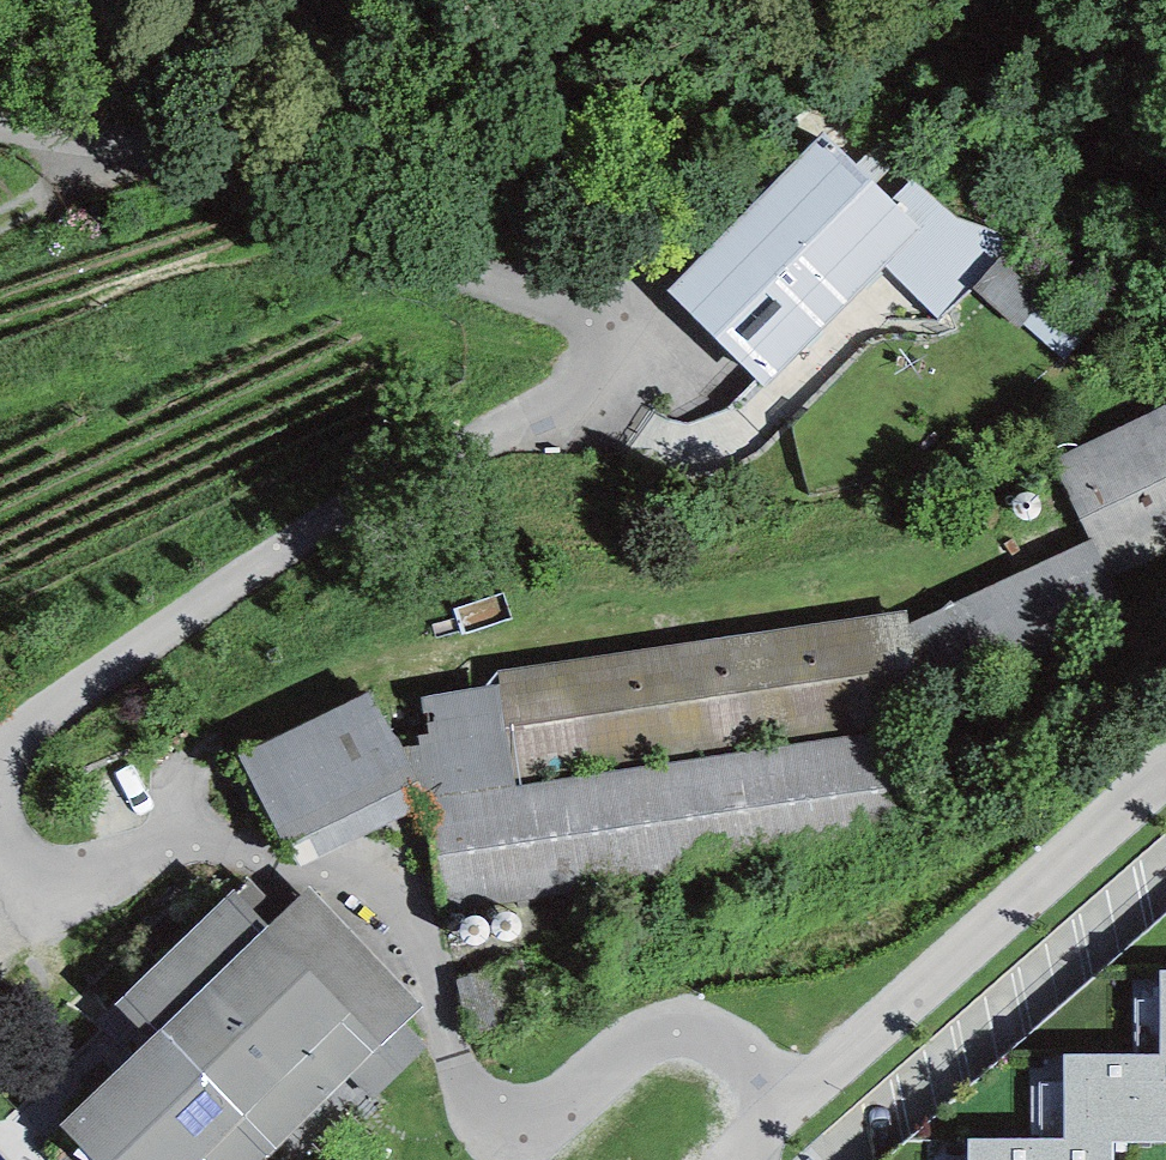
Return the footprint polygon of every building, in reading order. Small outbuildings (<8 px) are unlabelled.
[(824,136),(751,209),(847,305),(884,266),(920,229),(890,201),(824,136)] [(912,180),(890,201),(920,229),(884,266),(937,319),(1017,234),(957,217),(912,180)] [(847,305),(751,209),(668,292),(765,387),(847,305)] [(1095,340),(1003,255),(973,287),(1019,329),(1023,324),(1070,367),(1095,340)] [(1053,458),(1090,538),(1115,594),(1165,572),(1165,407),(1053,458)] [(1115,594),(1090,538),(907,625),(935,682),(1115,594)] [(907,625),(905,611),(495,671),(500,688),(422,696),(431,744),(402,751),(417,782),(423,812),(439,911),(937,829),(929,785),(907,625)] [(372,691),(239,756),(284,847),(417,782),(402,751),(372,691)] [(232,891),(115,1003),(150,1040),(60,1126),(92,1159),(202,1159),(203,1159),(204,1159),(266,1159),(351,1079),(372,1101),(426,1050),(404,1027),(423,1008),(308,888),(267,928),(232,891)] [(1160,972),(1160,999),(1134,999),(1135,1056),(1165,1055),(1165,972),(1160,972)] [(1135,1056),(1064,1056),(1064,1085),(1032,1085),(1032,1141),(1113,1140),(1165,1141),(1165,1055),(1135,1056)] [(1113,1140),(1032,1141),(966,1141),(966,1159),(1114,1159),(1113,1140)]
